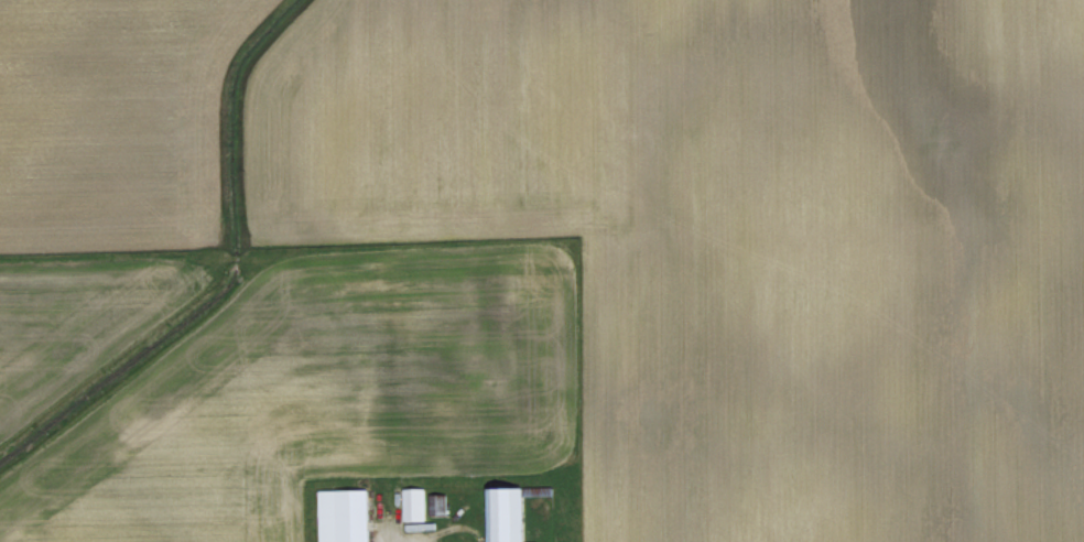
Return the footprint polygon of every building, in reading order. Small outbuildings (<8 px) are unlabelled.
[(490,486),(491,541),(529,541),(528,485),(490,486)] [(426,486),(404,486),(405,518),(427,518),(426,486)] [(322,541),(373,541),(371,487),(320,488),(322,541)]
